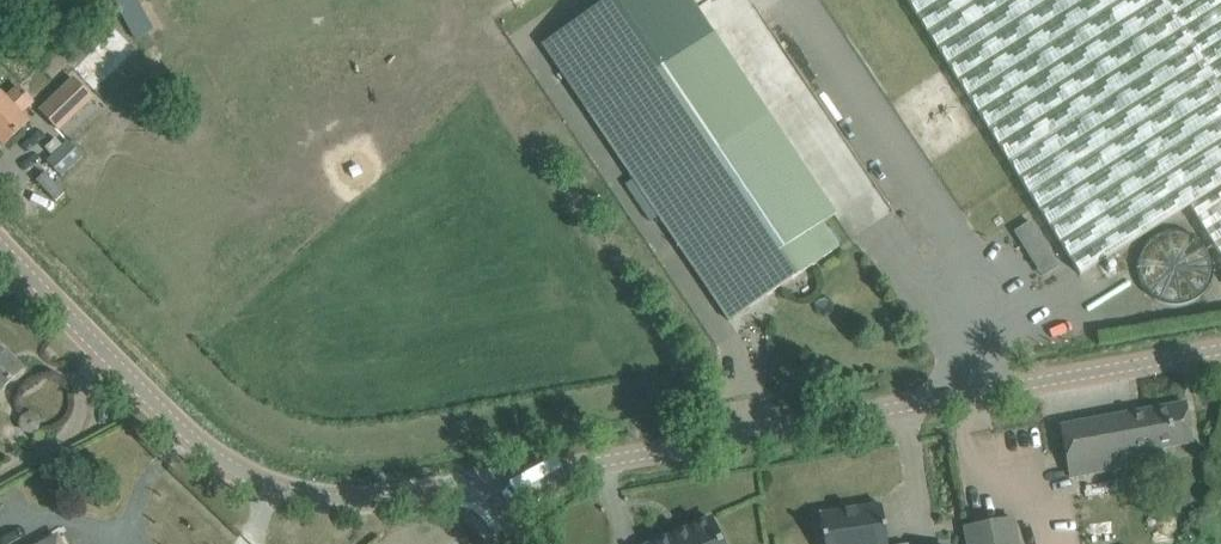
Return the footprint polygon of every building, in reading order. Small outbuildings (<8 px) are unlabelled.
[(116,1),(122,14),(135,7),(131,0),(118,0),(116,1)] [(543,43),(646,197),(730,321),(748,308),(732,284),(749,272),(766,296),(838,248),(822,223),(835,214),(697,9),(619,61),(603,38),(659,0),(607,0),(543,43)] [(1077,279),(1191,205),(1220,253),(1220,0),(901,0),(1077,279)] [(93,97),(75,77),(40,111),(59,131),(93,97)] [(5,145),(29,122),(20,114),(33,102),(19,87),(7,99),(1,93),(0,94),(0,140),(5,145)] [(74,143),(52,164),(62,175),(85,154),(74,143)] [(1031,222),(1015,232),(1043,276),(1059,266),(1031,222)] [(1099,324),(1088,325),(1090,337),(1100,335),(1099,324)] [(0,392),(6,386),(23,369),(0,346),(0,392)] [(1193,441),(1186,403),(1061,426),(1071,477),(1163,460),(1161,447),(1193,441)] [(882,504),(826,513),(820,514),(825,543),(888,543),(882,504)] [(964,525),(967,543),(1021,543),(1016,516),(964,525)] [(712,519),(654,543),(723,543),(712,519)]
